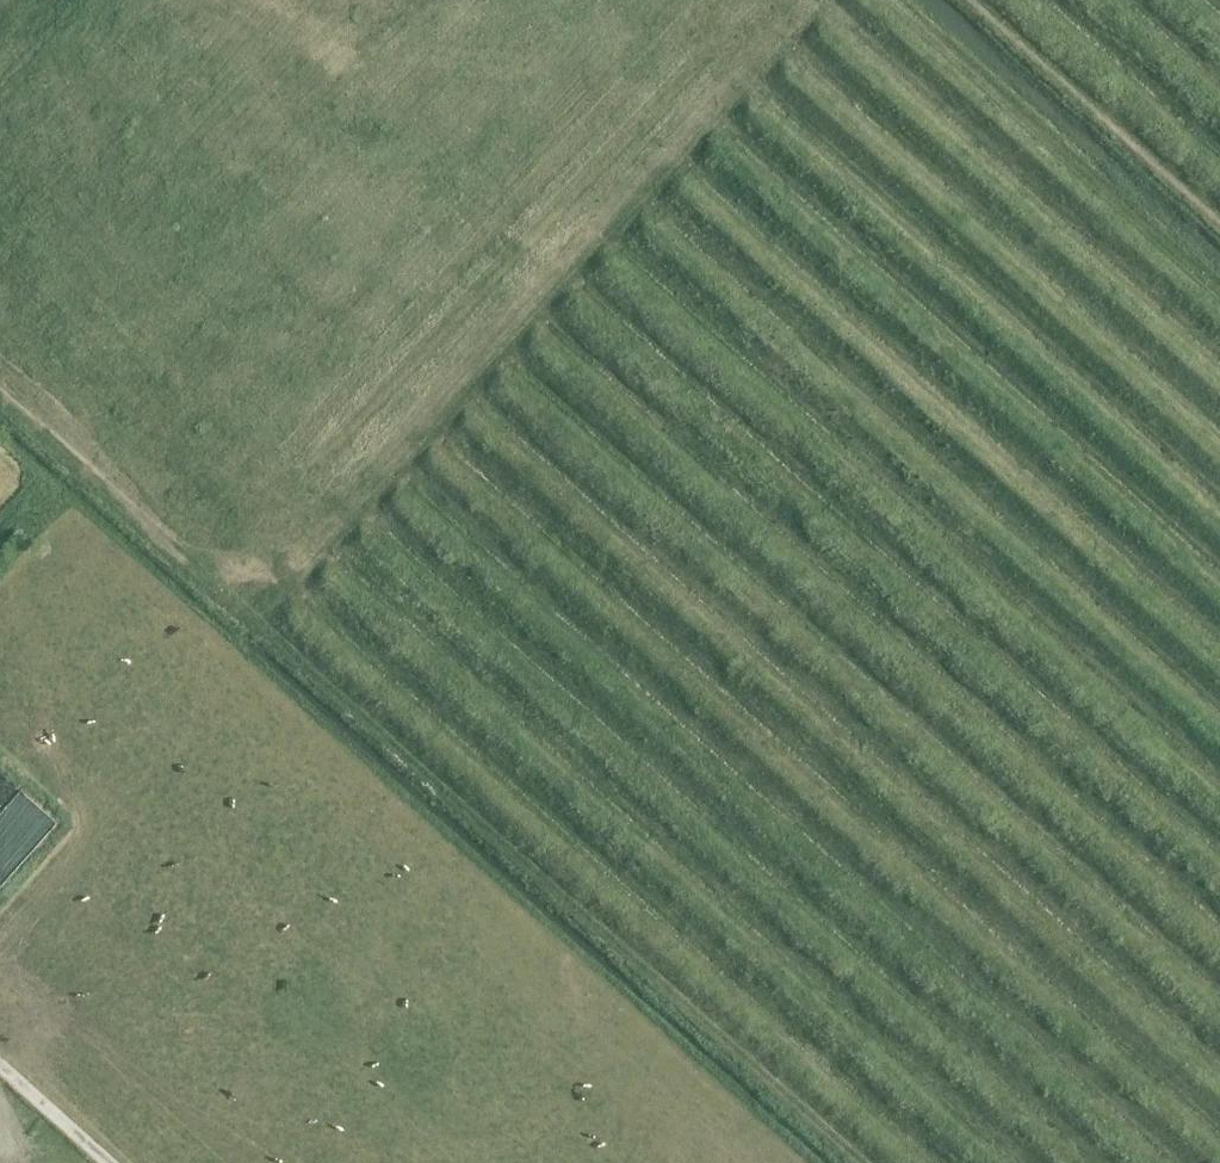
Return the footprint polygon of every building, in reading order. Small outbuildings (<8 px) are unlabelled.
[(19,782),(0,771),(0,784),(13,791),(19,782)]
